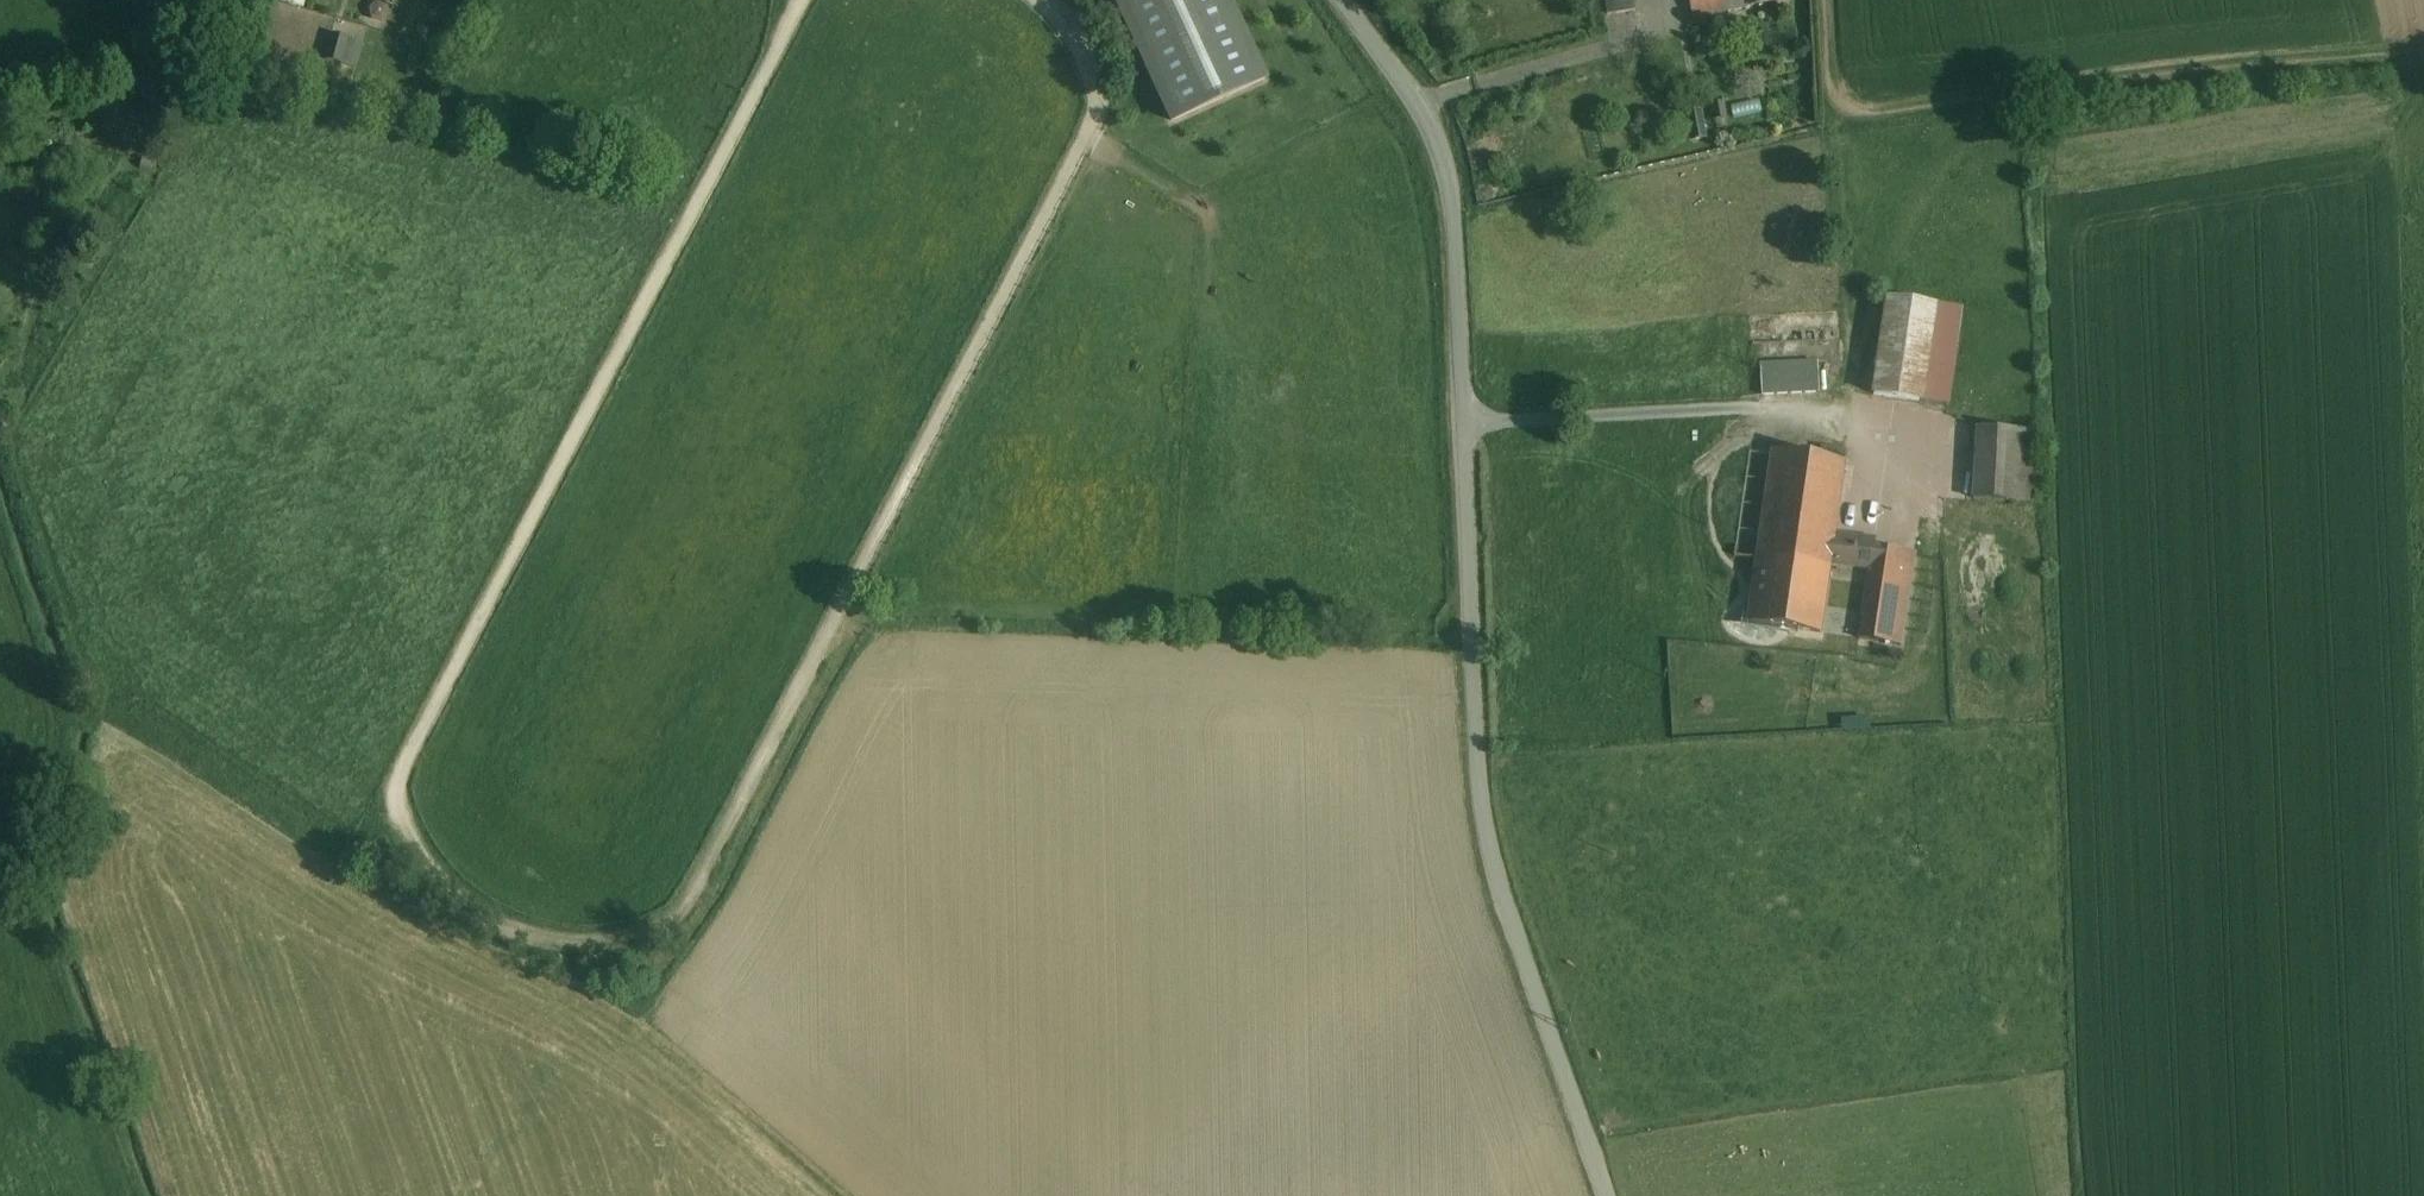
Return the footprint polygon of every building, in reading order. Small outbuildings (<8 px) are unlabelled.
[(1172,121),(1266,78),(1230,0),(1117,0),(1172,121)] [(1606,13),(1633,11),(1632,0),(1605,0),(1606,13)] [(1693,17),(1725,11),(1723,0),(1690,0),(1693,17)] [(364,44),(334,35),(327,60),(357,68),(364,44)] [(1962,307),(1888,297),(1875,394),(1949,404),(1962,307)] [(1803,358),(1802,343),(1768,345),(1769,360),(1803,358)] [(1763,367),(1765,393),(1816,390),(1815,363),(1763,367)] [(2042,431),(1979,427),(1974,499),(2037,503),(2042,431)] [(1848,463),(1776,453),(1752,619),(1823,630),(1833,562),(1838,532),(1848,463)] [(1880,538),(1838,532),(1833,562),(1870,567),(1860,638),(1901,644),(1915,552),(1878,547),(1880,538)]
